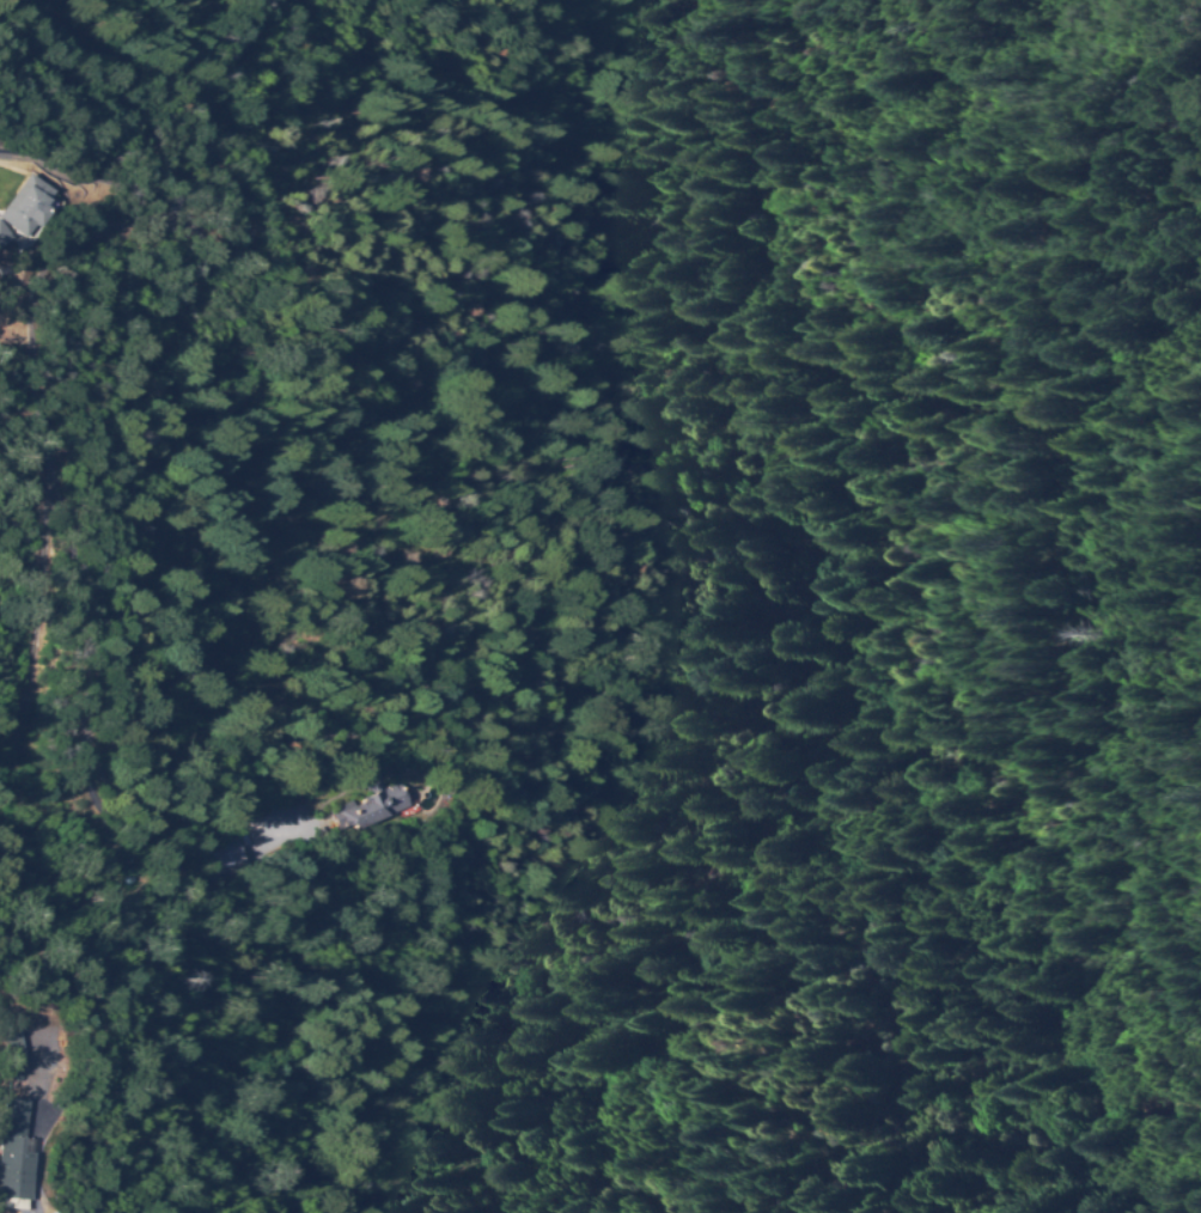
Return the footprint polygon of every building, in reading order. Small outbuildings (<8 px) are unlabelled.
[(28,238),(0,219),(31,175),(54,191),(44,206),(50,211),(38,226),(36,225),(28,238)] [(13,238),(0,248),(0,221),(13,238)] [(352,831),(349,827),(340,831),(330,811),(353,801),(355,806),(364,803),(362,799),(371,796),(367,788),(382,781),(385,790),(398,784),(409,804),(352,831)] [(226,889),(206,845),(237,831),(254,871),(226,889)] [(13,1072),(6,1035),(19,1032),(28,1068),(13,1072)] [(7,1197),(0,1197),(0,1169),(6,1098),(30,1101),(25,1152),(36,1153),(32,1201),(20,1200),(20,1211),(7,1209),(7,1197)]
